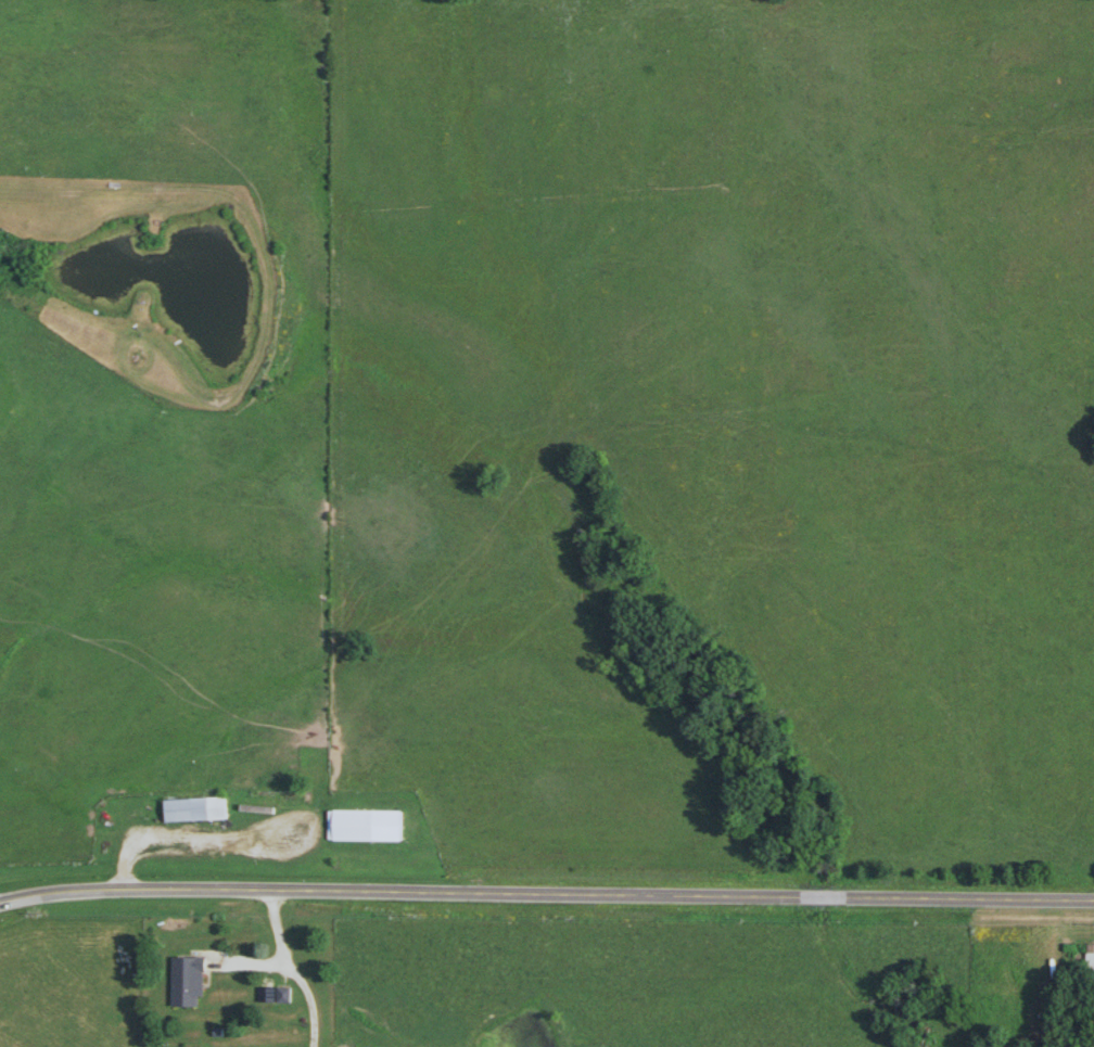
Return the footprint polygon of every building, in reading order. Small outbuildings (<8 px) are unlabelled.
[(165,823),(226,821),(226,799),(164,800),(165,823)] [(402,842),(402,811),(330,811),(330,842),(402,842)] [(172,1007),(202,1007),(203,958),(172,957),(172,1007)]
